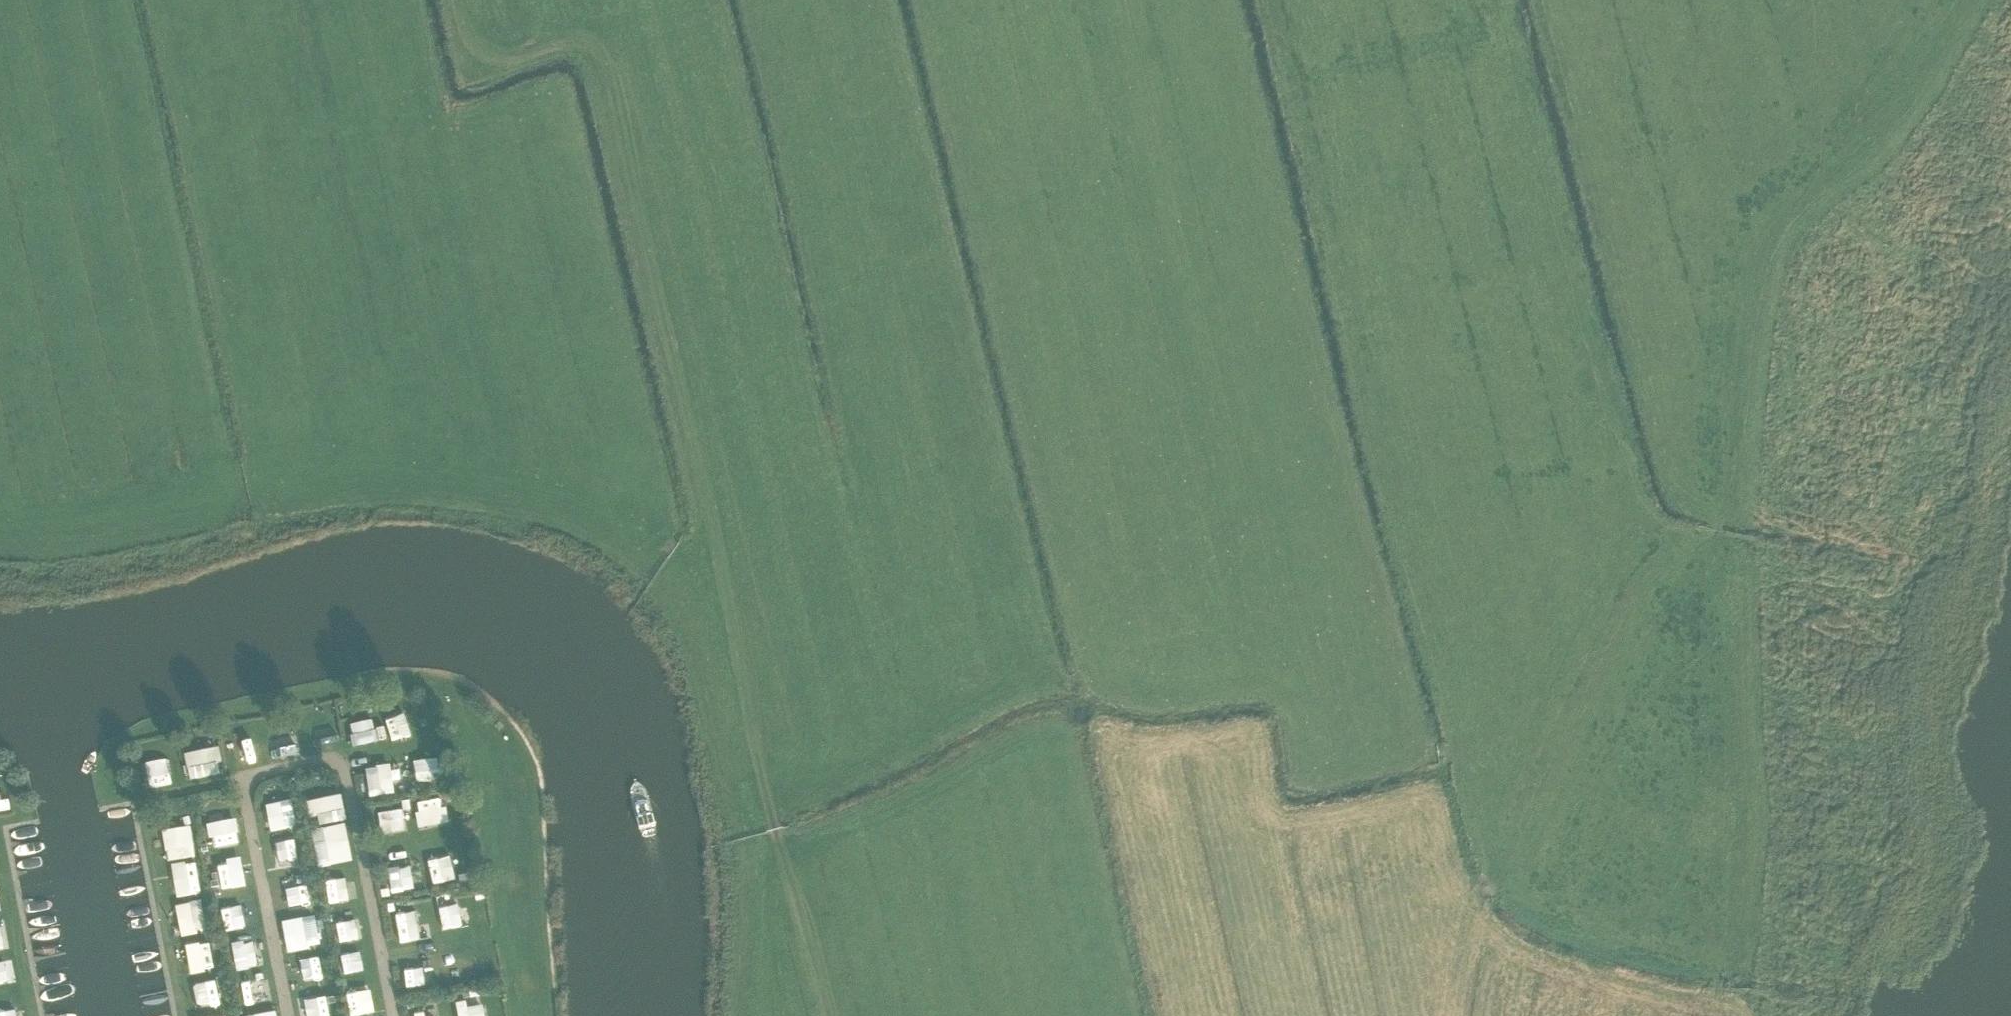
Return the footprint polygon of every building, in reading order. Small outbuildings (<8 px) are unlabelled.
[(378,717),(383,739),(403,735),(398,712),(378,717)] [(343,722),(350,746),(371,740),(364,716),(343,722)] [(316,717),(302,718),(305,744),(319,742),(316,717)] [(292,733),(262,735),(263,759),(289,758),(288,742),(293,742),(292,733)] [(176,749),(182,779),(216,772),(210,742),(176,749)] [(252,751),(232,752),(233,765),(253,763),(252,751)] [(409,784),(438,778),(433,754),(404,759),(409,784)] [(385,768),(360,771),(362,792),(388,790),(385,768)] [(270,832),(291,824),(282,799),(260,807),(270,832)] [(336,799),(316,802),(320,824),(340,820),(336,799)] [(397,831),(398,808),(372,807),(371,830),(397,831)] [(203,821),(207,846),(231,841),(227,817),(203,821)] [(155,826),(159,859),(187,856),(183,822),(155,826)] [(311,856),(339,855),(338,831),(310,832),(311,856)] [(423,881),(447,879),(445,853),(421,855),(423,881)] [(216,915),(244,913),(243,888),(234,888),(232,860),(213,861),(216,915)] [(174,891),(194,890),(192,865),(173,867),(174,891)] [(404,865),(382,867),(384,890),(407,888),(404,865)] [(324,903),(347,898),(342,874),(320,878),(324,903)] [(275,882),(281,903),(289,901),(283,880),(275,882)] [(174,934),(202,929),(195,896),(167,902),(174,934)] [(432,904),(434,928),(454,926),(452,903),(432,904)] [(389,912),(392,942),(412,940),(409,910),(389,912)] [(332,941),(356,937),(352,917),(328,921),(332,941)] [(308,919),(282,925),(285,936),(311,929),(308,919)] [(287,951),(312,947),(310,934),(284,938),(287,951)] [(177,938),(179,962),(204,960),(201,935),(177,938)] [(224,941),(231,972),(254,966),(246,935),(224,941)] [(285,982),(318,977),(315,951),(282,955),(285,982)] [(336,974),(356,972),(353,951),(334,953),(336,974)] [(435,987),(433,965),(405,967),(407,989),(435,987)] [(190,1005),(213,999),(207,975),(184,981),(190,1005)] [(344,1005),(370,1000),(367,984),(341,990),(344,1005)] [(460,997),(449,999),(451,1015),(462,1015),(460,997)] [(475,1000),(461,1003),(464,1015),(478,1015),(475,1000)] [(356,1005),(344,1006),(345,1015),(357,1015),(356,1005)] [(241,1009),(242,1015),(266,1015),(266,1008),(241,1009)]
